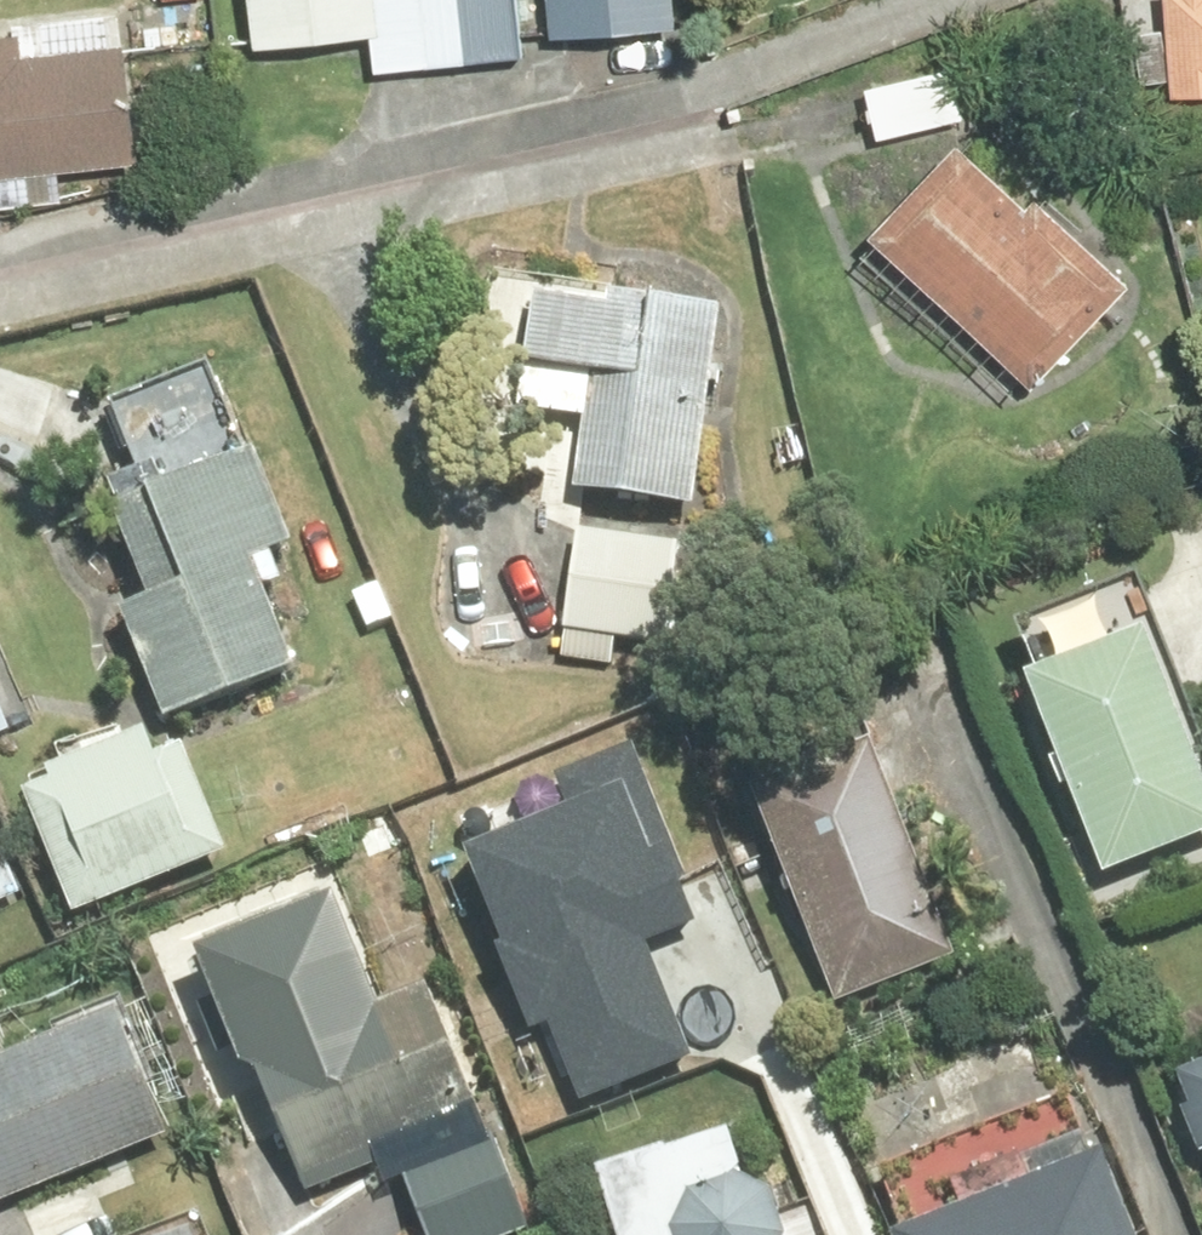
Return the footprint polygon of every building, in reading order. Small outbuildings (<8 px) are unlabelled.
[(375,31),(379,73),(526,58),(520,0),(253,0),(258,44),(375,31)] [(677,0),(552,0),(555,37),(679,26),(677,0)] [(1172,91),(1201,88),(1201,0),(1165,0),(1172,91)] [(0,30),(0,211),(66,204),(62,168),(142,159),(125,15),(0,30)] [(1123,283),(967,134),(1002,122),(973,35),(876,68),(906,155),(956,138),(870,227),(1030,380),(1123,283)] [(698,506),(720,307),(537,287),(523,410),(584,417),(575,492),(698,506)] [(147,596),(121,606),(165,719),(298,668),(254,557),(293,542),(224,365),(115,407),(140,469),(103,483),(147,596)] [(678,530),(580,518),(566,632),(665,644),(678,530)] [(1026,672),(1106,873),(1201,835),(1201,764),(1146,625),(1026,672)] [(148,728),(20,778),(73,914),(228,854),(185,743),(158,753),(148,728)] [(555,1017),(581,1085),(687,1046),(645,935),(703,913),(684,864),(708,855),(662,733),(566,769),(581,807),(466,850),(533,1026),(555,1017)] [(877,739),(751,787),(836,1009),(962,961),(877,739)] [(33,890),(0,814),(0,904),(33,890)] [(339,892),(198,947),(296,1197),(488,1123),(434,984),(383,1004),(339,892)] [(0,1056),(0,1207),(172,1139),(120,1008),(0,1056)] [(1178,1070),(1201,1132),(1201,1061),(1178,1070)] [(774,1189),(746,1175),(731,1127),(597,1167),(618,1234),(787,1234),(774,1189)] [(401,1166),(426,1234),(522,1234),(531,1232),(496,1133),(401,1166)] [(895,1231),(897,1234),(1140,1234),(1108,1151),(895,1231)]
